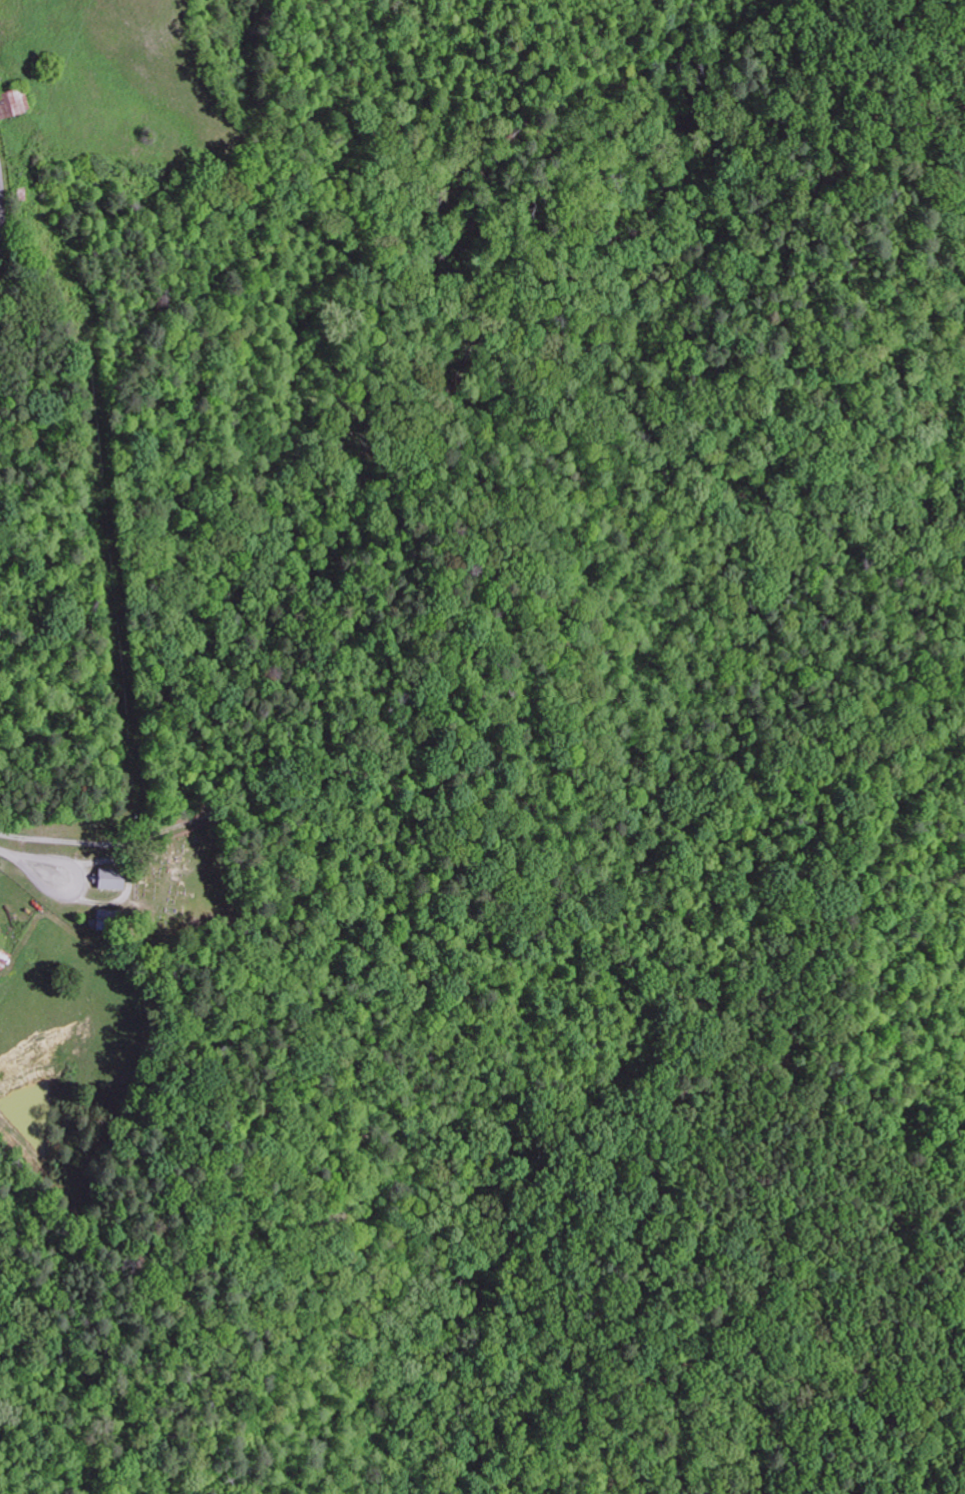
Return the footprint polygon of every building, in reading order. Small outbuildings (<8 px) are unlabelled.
[(125,870),(95,868),(94,888),(124,889),(125,870)]
